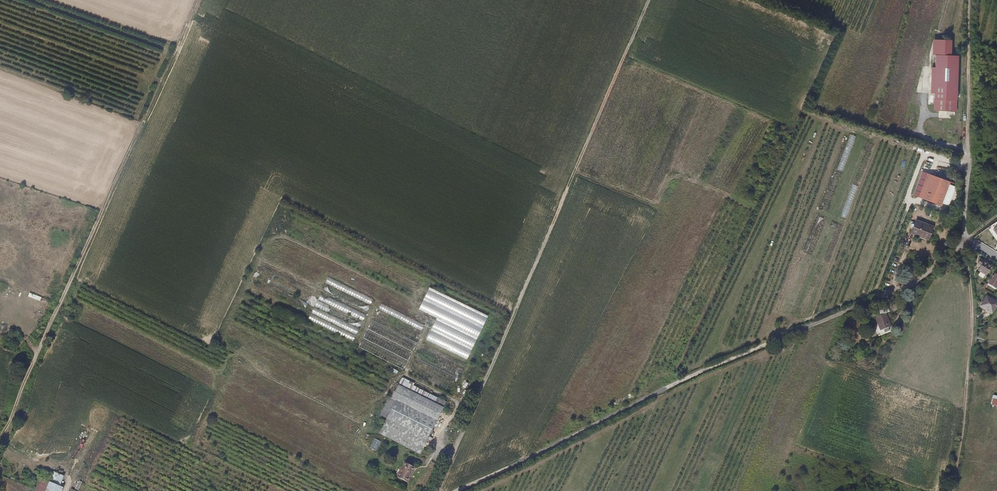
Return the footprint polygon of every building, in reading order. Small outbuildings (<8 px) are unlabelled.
[(939,57),(952,58),(952,42),(939,42),(939,57)] [(959,58),(952,58),(939,57),(937,57),(935,88),(958,89),(959,58)] [(924,173),(950,182),(953,175),(927,165),(924,173)] [(914,193),(941,205),(950,182),(924,173),(922,172),(914,193)] [(911,233),(929,241),(932,232),(931,231),(933,225),(917,219),(911,233)] [(987,238),(992,231),(988,229),(983,236),(987,238)] [(993,264),(989,261),(984,268),(988,271),(993,264)] [(426,341),(468,359),(487,314),(428,289),(419,310),(436,317),(426,341)] [(981,304),(993,311),(996,304),(996,300),(988,294),(981,304)] [(885,313),(875,317),(880,330),(890,326),(885,313)] [(386,419),(378,436),(421,455),(445,401),(413,387),(414,384),(401,378),(391,400),(387,399),(379,416),(386,419)] [(403,463),(395,478),(407,485),(415,469),(403,463)] [(64,488),(61,487),(65,477),(53,472),(49,482),(41,479),(37,490),(63,490),(64,488)]
